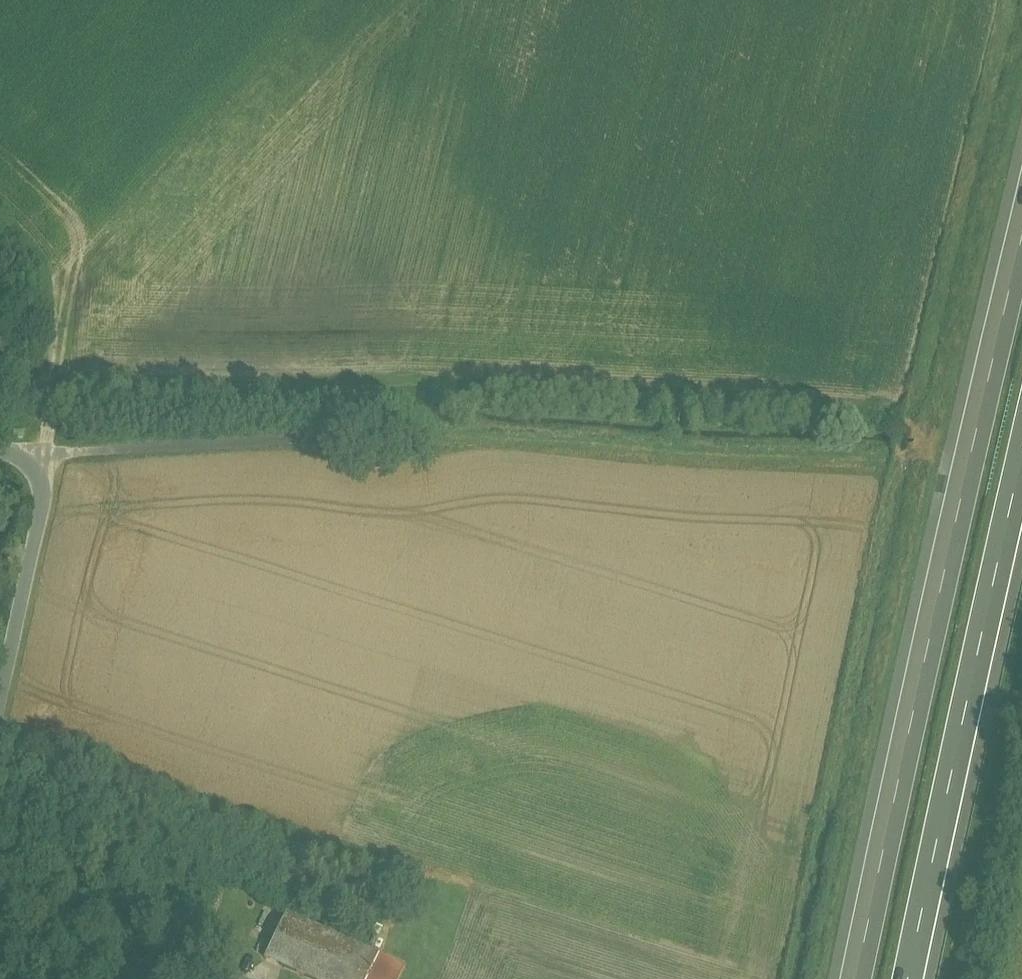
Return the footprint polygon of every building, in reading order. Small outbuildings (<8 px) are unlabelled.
[(287,913),(266,957),(314,978),(368,978),(379,955),(287,913)] [(368,978),(399,978),(405,966),(379,955),(368,978)]
